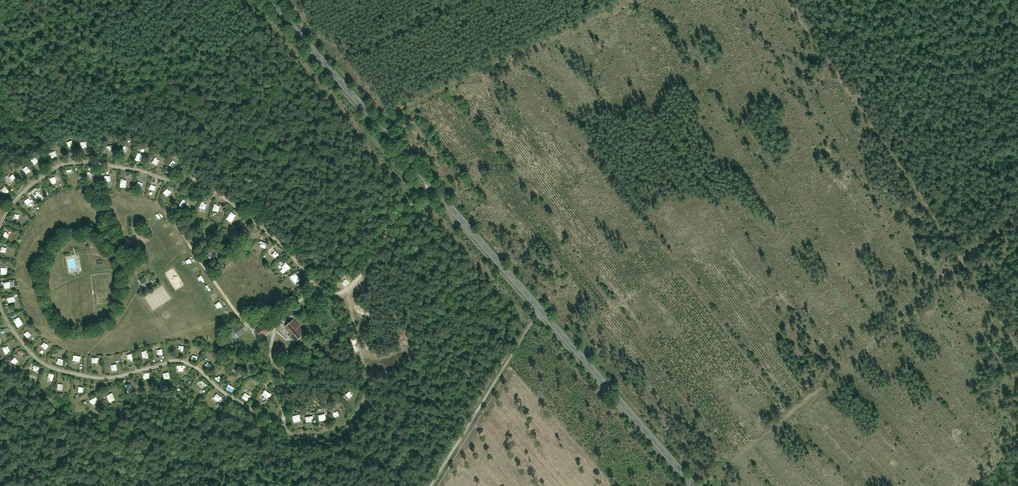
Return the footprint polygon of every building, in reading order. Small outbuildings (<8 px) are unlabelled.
[(146,275),(139,279),(144,288),(151,283),(146,275)] [(292,320),(283,328),(295,342),(304,334),(292,320)] [(262,323),(253,331),(259,339),(269,332),(262,323)] [(237,325),(230,332),(237,339),(244,332),(237,325)] [(29,339),(33,335),(29,331),(25,334),(29,339)] [(280,345),(272,353),(277,358),(285,350),(280,345)] [(82,419),(88,416),(85,410),(79,413),(82,419)]
